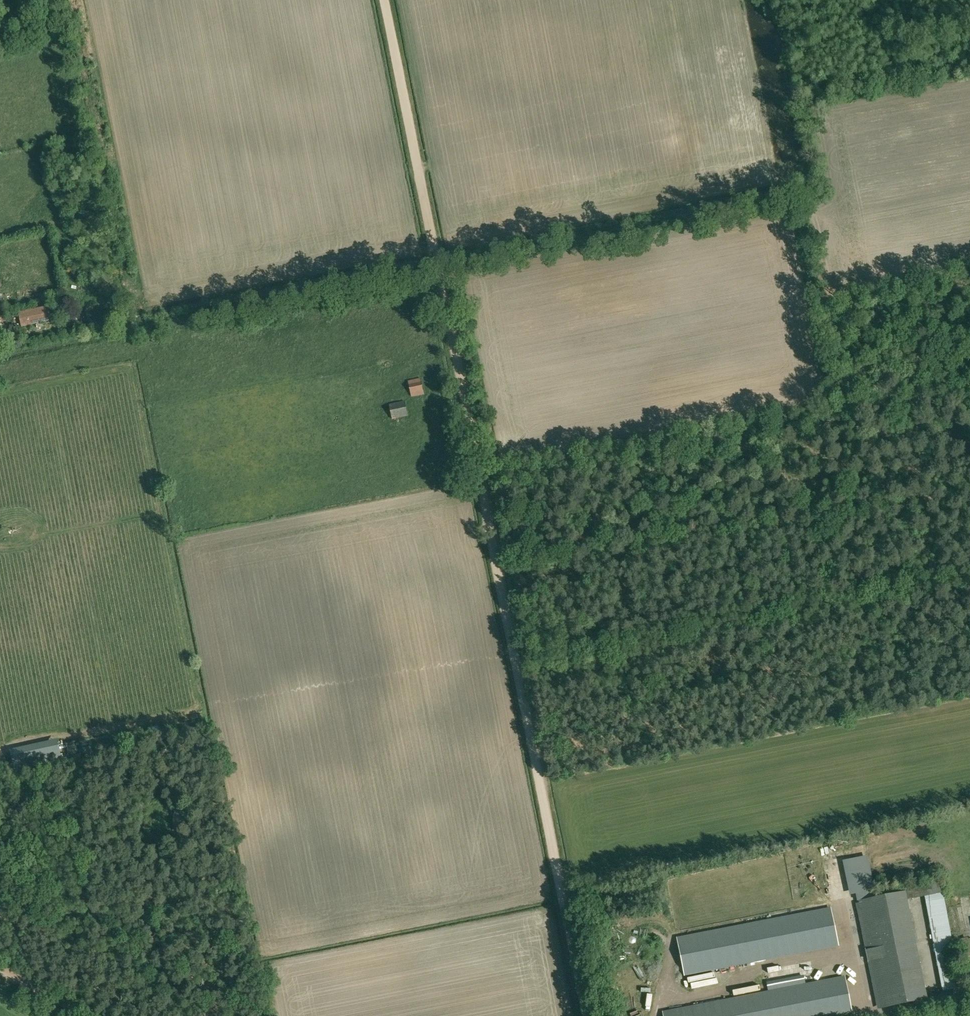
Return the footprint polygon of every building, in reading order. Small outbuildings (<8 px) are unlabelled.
[(121,304),(110,306),(114,323),(124,321),(121,304)] [(49,305),(19,312),(22,327),(52,320),(49,305)] [(408,381),(411,397),(424,394),(420,379),(408,381)] [(392,419),(408,415),(405,401),(389,405),(392,419)] [(30,747),(11,751),(12,756),(15,769),(34,765),(30,747)] [(905,891),(856,901),(878,1009),(927,999),(907,900),(905,891)] [(678,938),(685,975),(837,945),(830,908),(678,938)] [(768,983),(769,990),(806,983),(804,975),(768,983)] [(814,983),(663,1012),(664,1015),(838,1015),(852,1013),(844,977),(814,983)]
